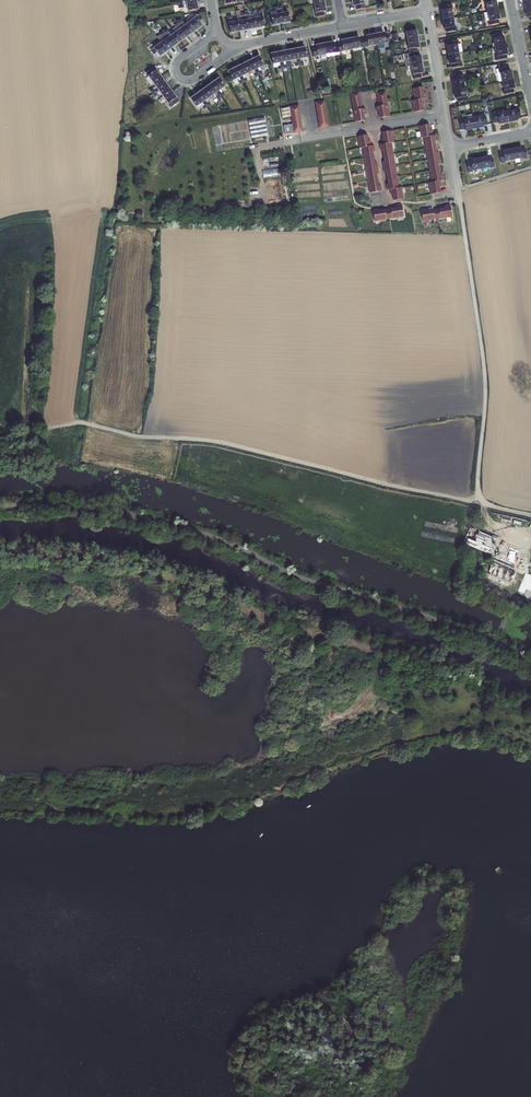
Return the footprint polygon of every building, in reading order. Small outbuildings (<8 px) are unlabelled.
[(485,3),(487,12),(498,9),(496,0),(495,0),(485,2),(485,3)] [(197,1),(187,2),(188,11),(198,9),(197,1)] [(188,11),(187,2),(178,3),(178,4),(179,8),(182,8),(183,11),(188,11)] [(314,4),(316,13),(324,11),(326,11),(324,2),(314,4)] [(271,15),(279,13),(278,6),(274,7),(275,11),(270,11),(271,15)] [(453,17),(452,9),(451,8),(442,9),(440,10),(442,19),(453,17)] [(254,18),(263,17),(261,9),(257,10),(258,13),(253,14),(254,18)] [(499,19),(500,19),(498,9),(487,12),(489,21),(499,19)] [(284,13),(280,13),(281,23),(290,22),(288,12),(284,13)] [(489,25),(499,23),(499,19),(489,21),(487,12),(484,13),(485,21),(488,21),(489,25)] [(237,18),(237,21),(246,20),(244,13),(241,13),(241,17),(237,18)] [(271,15),(273,25),(281,23),(280,13),(279,13),(271,15)] [(196,17),(202,26),(205,23),(199,15),(196,17)] [(195,31),(202,26),(196,17),(189,22),(195,31)] [(254,18),(256,28),(265,26),(263,17),(254,18)] [(454,26),(453,17),(442,19),(444,28),(445,28),(455,27),(454,26)] [(246,20),(247,29),(256,28),(254,18),(246,20)] [(172,29),(175,32),(182,27),(177,20),(176,19),(172,22),(175,27),(172,29)] [(237,21),(239,31),(247,29),(246,20),(237,21)] [(234,22),(229,23),(230,33),(239,31),(237,21),(234,22)] [(182,27),(188,36),(195,31),(189,22),(183,26),(182,27)] [(175,32),(181,41),(188,36),(182,27),(175,32)] [(159,33),(164,40),(168,37),(172,35),(167,28),(166,28),(164,30),(159,33)] [(417,30),(406,32),(407,40),(418,39),(417,30)] [(168,37),(174,46),(181,41),(175,32),(172,35),(168,37)] [(375,34),(377,44),(384,43),(386,43),(384,35),(384,32),(375,34)] [(367,38),(368,46),(377,44),(375,34),(366,35),(367,38)] [(493,39),(495,47),(506,45),(504,35),(502,36),(493,38),(493,39)] [(161,42),(167,51),(174,46),(168,37),(164,40),(161,42)] [(358,37),(350,38),(352,49),(360,47),(359,39),(358,37)] [(341,43),(343,51),(352,49),(350,38),(341,40),(341,43)] [(418,39),(407,40),(409,49),(417,48),(419,47),(418,39)] [(160,56),(167,51),(161,42),(154,48),(160,56)] [(325,43),(326,54),(327,53),(335,52),(333,44),(333,42),(325,43)] [(316,45),(316,47),(318,55),(326,54),(325,43),(316,45)] [(448,55),(459,53),(457,44),(457,43),(448,45),(446,45),(448,55)] [(495,47),(496,56),(497,56),(506,54),(508,54),(506,45),(495,47)] [(305,47),(296,49),(298,58),(302,58),(307,57),(305,47)] [(151,50),(156,58),(160,56),(154,48),(151,50)] [(290,60),(298,58),(296,49),(288,50),(290,60)] [(281,61),(290,60),(288,50),(280,52),(281,61)] [(418,56),(418,51),(409,53),(404,54),(406,66),(407,66),(411,65),(410,57),(418,56)] [(273,63),(281,61),(280,52),(271,53),(273,63)] [(459,53),(448,55),(449,64),(451,64),(460,62),(459,53)] [(418,56),(410,57),(411,65),(411,66),(422,64),(421,55),(418,56)] [(259,56),(251,59),(256,68),(257,68),(264,65),(259,56)] [(254,69),(256,68),(251,59),(244,63),(248,72),(254,69)] [(290,64),(290,60),(281,61),(283,69),(287,68),(286,65),(290,64)] [(248,72),(244,63),(236,67),(241,76),(242,75),(248,72)] [(411,66),(412,70),(413,74),(421,73),(423,73),(422,64),(411,66)] [(148,75),(156,70),(156,69),(154,66),(145,72),(148,76),(149,76),(148,75)] [(502,81),(500,72),(509,70),(509,66),(498,68),(498,69),(496,69),(499,82),(502,81)] [(239,77),(241,76),(236,67),(228,71),(233,80),(239,77)] [(502,81),(513,79),(511,69),(509,70),(500,72),(502,81)] [(156,70),(148,75),(149,76),(153,82),(154,83),(161,77),(156,70)] [(161,77),(154,83),(156,86),(158,89),(166,84),(161,77)] [(219,78),(212,83),(217,91),(219,90),(221,89),(224,86),(219,78)] [(465,87),(463,78),(453,79),(452,80),(453,89),(465,87)] [(502,81),(504,90),(513,88),(515,88),(513,79),(502,81)] [(216,92),(217,91),(212,83),(205,88),(211,96),(216,92)] [(158,89),(158,90),(163,96),(171,90),(166,84),(158,89)] [(422,86),(412,88),(414,99),(416,98),(419,97),(424,98),(426,98),(425,92),(423,92),(422,86)] [(466,96),(465,87),(453,89),(455,98),(457,98),(466,97),(466,96)] [(205,88),(197,93),(203,101),(205,100),(210,96),(211,96),(205,88)] [(163,96),(158,90),(152,94),(154,97),(155,97),(157,95),(160,99),(163,96)] [(171,90),(163,96),(165,99),(168,103),(176,98),(171,90)] [(359,91),(350,92),(355,121),(365,119),(364,113),(366,113),(365,107),(362,107),(359,91)] [(385,91),(376,93),(378,105),(376,105),(377,111),(378,111),(380,117),(390,115),(385,91)] [(202,102),(203,101),(197,93),(191,98),(196,106),(202,102)] [(419,97),(416,98),(414,99),(412,99),(414,111),(424,109),(423,104),(425,103),(424,98),(419,97)] [(176,98),(168,103),(170,106),(179,100),(176,98)] [(315,101),(319,128),(329,126),(324,100),(315,101)] [(292,124),(294,132),(303,131),(298,105),(289,107),(290,117),(292,124)] [(282,118),(290,117),(289,107),(280,108),(282,118)] [(506,111),(508,122),(518,120),(517,119),(516,109),(515,109),(506,111)] [(499,122),(499,124),(508,122),(506,111),(498,113),(497,113),(499,122)] [(472,118),(475,129),(484,127),(483,125),(482,116),(481,116),(472,118)] [(465,129),(465,131),(475,129),(472,118),(464,119),(463,120),(465,129)] [(421,137),(422,137),(427,138),(436,137),(436,133),(433,134),(432,129),(430,129),(429,123),(419,125),(421,137)] [(283,126),(285,134),(294,132),(292,124),(283,126)] [(381,138),(382,143),(385,143),(387,142),(391,142),(394,142),(392,129),(382,131),(383,137),(381,138)] [(359,147),(362,147),(365,146),(367,146),(371,145),(370,139),(368,140),(367,133),(357,135),(359,147)] [(427,138),(422,137),(425,150),(432,149),(436,148),(434,140),(437,140),(436,137),(427,138)] [(203,138),(204,151),(218,151),(218,144),(213,144),(213,138),(210,138),(210,141),(205,141),(205,138),(203,138)] [(382,143),(379,144),(380,150),(382,149),(383,155),(389,153),(393,153),(391,142),(387,142),(385,143),(382,143)] [(374,144),(371,145),(367,146),(365,146),(362,147),(364,158),(369,157),(374,156),(373,151),(375,150),(374,144)] [(519,159),(523,158),(522,148),(521,147),(512,149),(514,160),(515,159),(519,159)] [(432,149),(425,150),(427,161),(432,160),(440,159),(438,151),(437,151),(436,148),(432,149)] [(506,161),(514,160),(512,149),(503,150),(503,152),(505,161),(506,161)] [(382,161),(383,165),(395,163),(393,153),(389,153),(383,155),(384,160),(382,161)] [(369,157),(364,158),(366,168),(378,166),(377,161),(375,161),(374,156),(369,157)] [(481,169),(490,167),(491,167),(489,157),(489,156),(479,158),(481,169)] [(473,170),(481,169),(479,158),(470,160),(470,161),(472,170),(473,170)] [(432,160),(427,161),(429,173),(440,171),(438,163),(441,162),(440,159),(432,160)] [(386,172),(387,177),(392,176),(397,175),(395,163),(383,165),(384,172),(386,172)] [(378,166),(366,168),(368,180),(372,179),(377,178),(377,173),(379,173),(378,166)] [(440,171),(429,173),(431,181),(428,182),(429,184),(432,183),(435,183),(441,182),(441,180),(443,179),(442,173),(441,173),(440,171)] [(387,189),(389,189),(394,188),(399,187),(397,175),(392,176),(387,177),(388,183),(386,183),(387,189)] [(372,179),(368,180),(370,192),(382,190),(381,184),(379,184),(377,178),(372,179)] [(432,183),(429,184),(430,194),(441,192),(439,186),(442,185),(441,182),(435,183),(432,183)] [(390,194),(393,194),(393,200),(404,198),(402,186),(399,187),(394,188),(389,189),(390,194)] [(387,208),(388,218),(403,216),(401,204),(396,205),(396,206),(387,208)] [(436,209),(437,219),(452,216),(450,204),(444,205),(444,206),(438,207),(438,208),(436,209)] [(388,218),(387,208),(379,209),(379,207),(373,208),(374,221),(388,218)] [(437,219),(436,209),(433,209),(433,208),(428,209),(428,208),(421,209),(423,221),(437,219)] [(501,523),(528,530),(530,521),(503,515),(502,518),(501,523)] [(524,571),(525,571),(520,584),(525,586),(530,571),(530,550),(524,571)] [(525,571),(524,571),(501,561),(496,575),(520,585),(520,584),(525,571)] [(219,595),(198,586),(196,593),(216,602),(219,595)]
